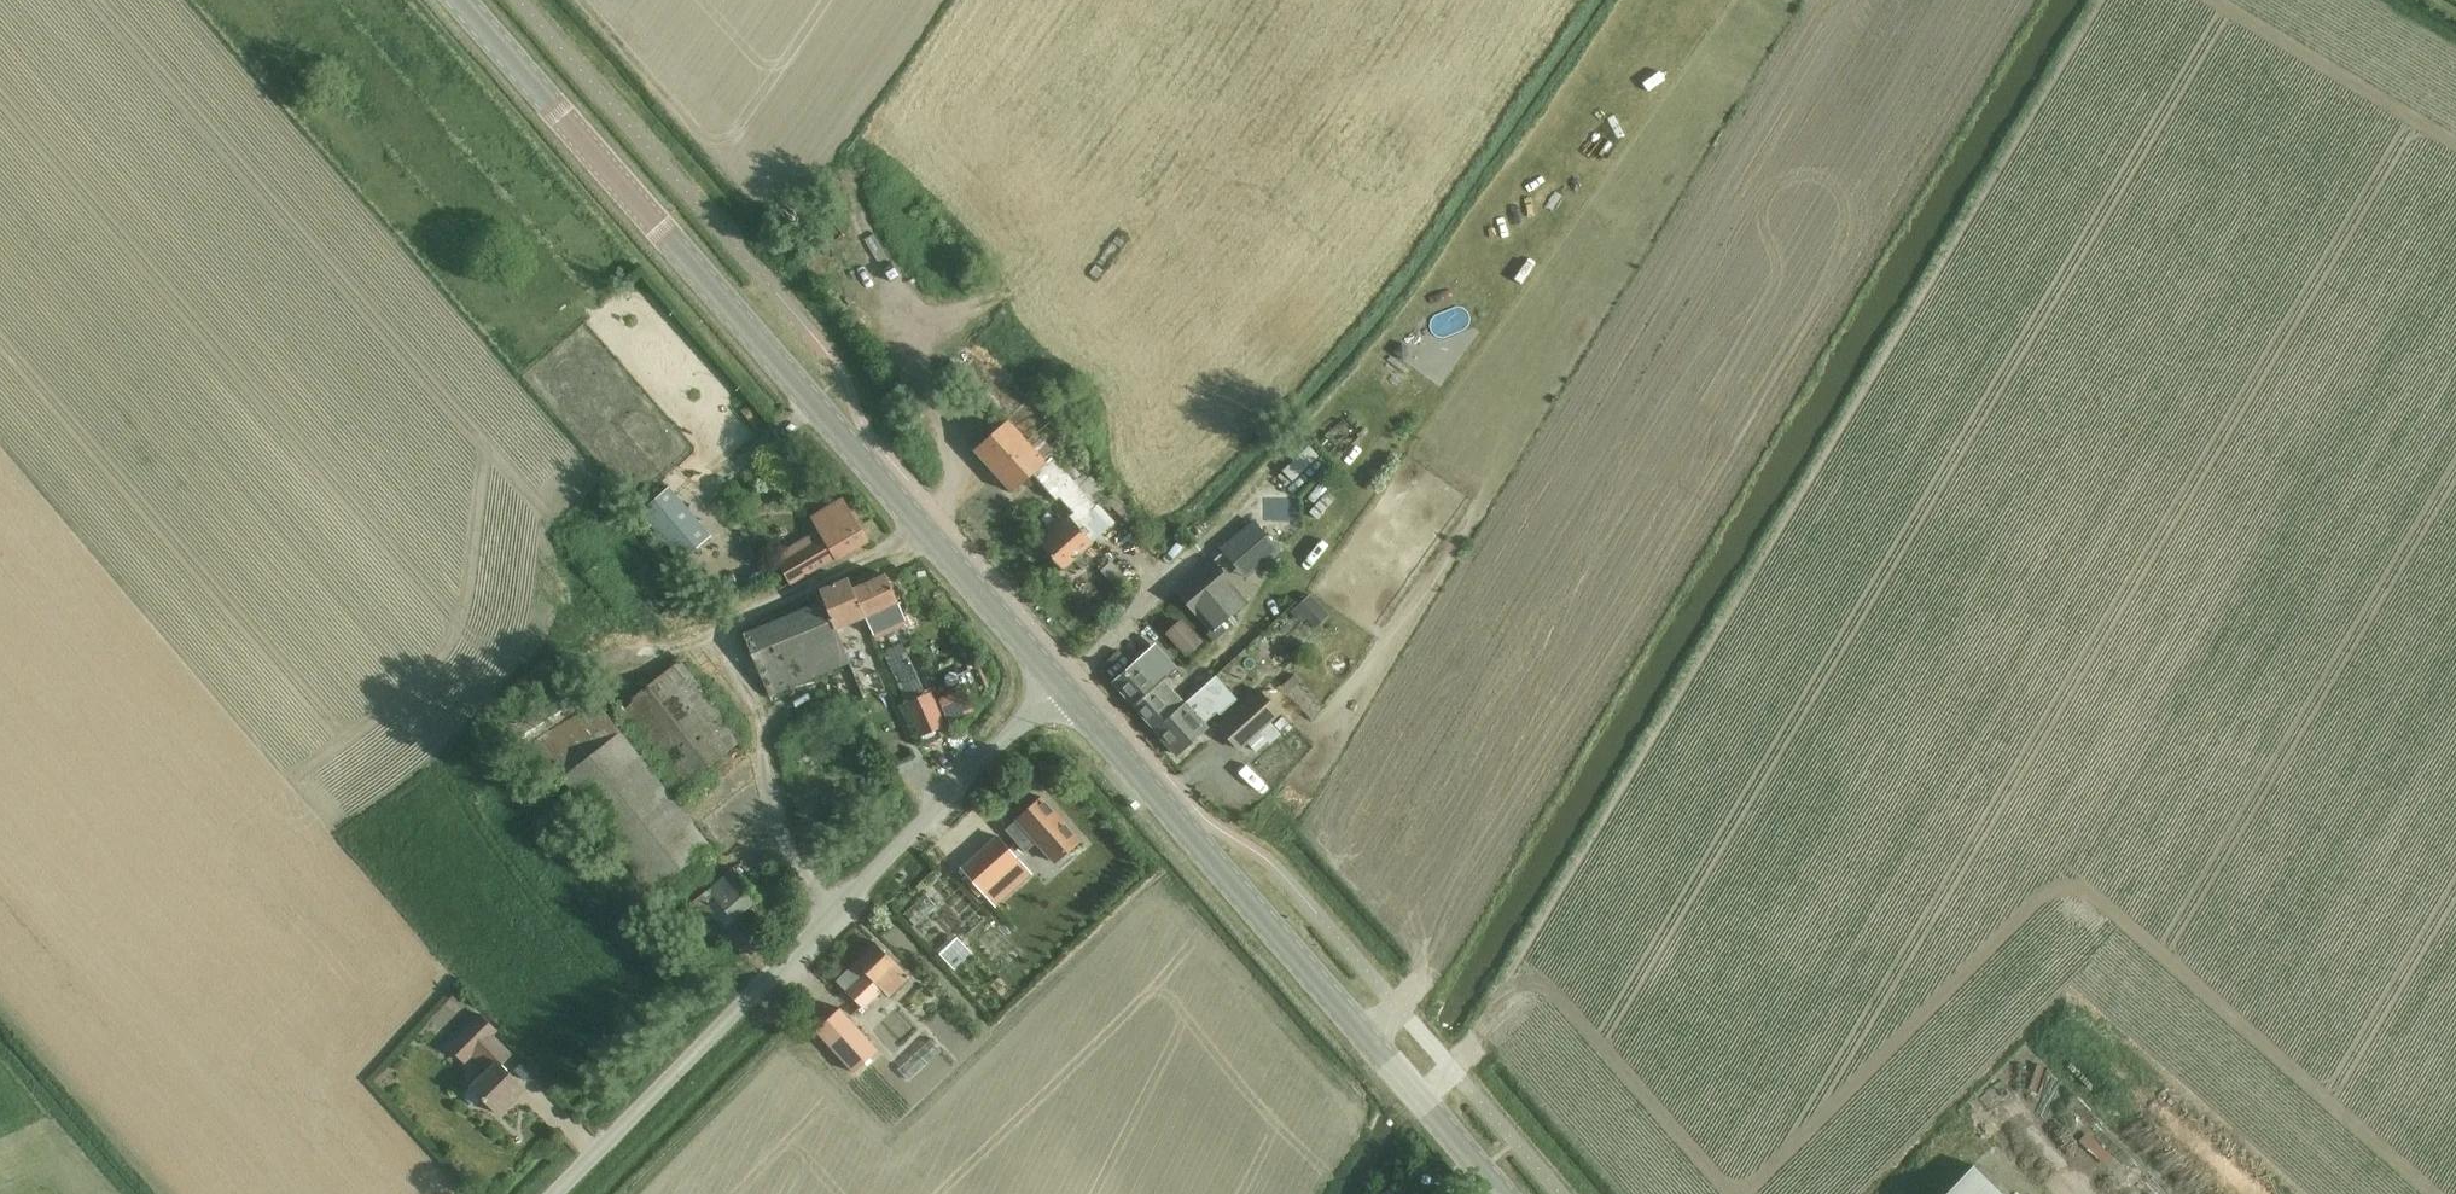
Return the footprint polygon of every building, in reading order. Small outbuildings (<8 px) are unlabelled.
[(1004,418),(981,440),(970,449),(1009,493),(1028,475),(1053,503),(1056,501),(1069,515),(1057,525),(1053,520),(1043,528),(1048,533),(1037,542),(1060,568),(1090,541),(1075,524),(1093,508),(1048,457),(1043,462),(1004,418)] [(640,513),(682,561),(712,535),(669,487),(640,513)] [(813,516),(824,537),(777,560),(774,554),(773,554),(786,580),(863,540),(843,501),(813,516)] [(1256,544),(1243,529),(1221,548),(1234,563),(1256,544)] [(1197,615),(1233,584),(1212,560),(1177,591),(1197,615)] [(883,571),(850,585),(862,614),(895,599),(883,571)] [(1324,606),(1331,616),(1354,601),(1334,573),(1282,609),(1294,627),(1324,606)] [(862,614),(850,585),(845,575),(817,587),(822,596),(739,633),(766,695),(848,659),(834,626),(862,614)] [(1179,621),(1175,624),(1164,634),(1181,653),(1195,641),(1179,621)] [(895,626),(880,633),(886,646),(902,639),(895,626)] [(1112,682),(1155,729),(1183,703),(1164,681),(1179,668),(1157,643),(1112,682)] [(617,714),(678,790),(741,740),(679,663),(617,714)] [(929,683),(943,709),(965,698),(951,672),(929,683)] [(1215,675),(1183,703),(1155,729),(1176,753),(1204,727),(1202,725),(1217,711),(1219,714),(1237,699),(1215,675)] [(1239,749),(1278,714),(1257,690),(1218,725),(1239,749)] [(908,711),(919,736),(943,725),(933,700),(908,711)] [(877,729),(866,740),(873,746),(889,729),(877,718),(872,724),(877,729)] [(650,891),(708,846),(620,734),(562,780),(650,891)] [(1315,765),(1308,783),(1321,788),(1328,770),(1315,765)] [(1059,768),(1036,790),(1077,835),(1100,813),(1059,768)] [(1024,851),(1034,842),(1054,864),(1079,842),(1041,799),(1006,830),(1024,851)] [(997,836),(961,868),(984,893),(1020,861),(997,836)] [(719,931),(759,896),(735,868),(695,903),(719,931)] [(887,995),(908,976),(875,941),(835,979),(863,1008),(882,990),(887,995)] [(853,1072),(877,1051),(837,1008),(814,1030),(853,1072)] [(483,1097),(500,1114),(516,1098),(513,1094),(522,1085),(501,1064),(511,1054),(492,1035),(497,1030),(480,1014),(449,1045),(465,1062),(473,1054),(488,1069),(466,1092),(465,1097),(471,1103),(477,1103),(483,1097)] [(1972,1166),(2000,1193),(2179,1193),(2060,1077),(1992,1146),(1972,1166)] [(1972,1166),(1945,1193),(2000,1193),(1972,1166)] [(1378,1193),(1395,1193),(1384,1186),(1378,1193)]
